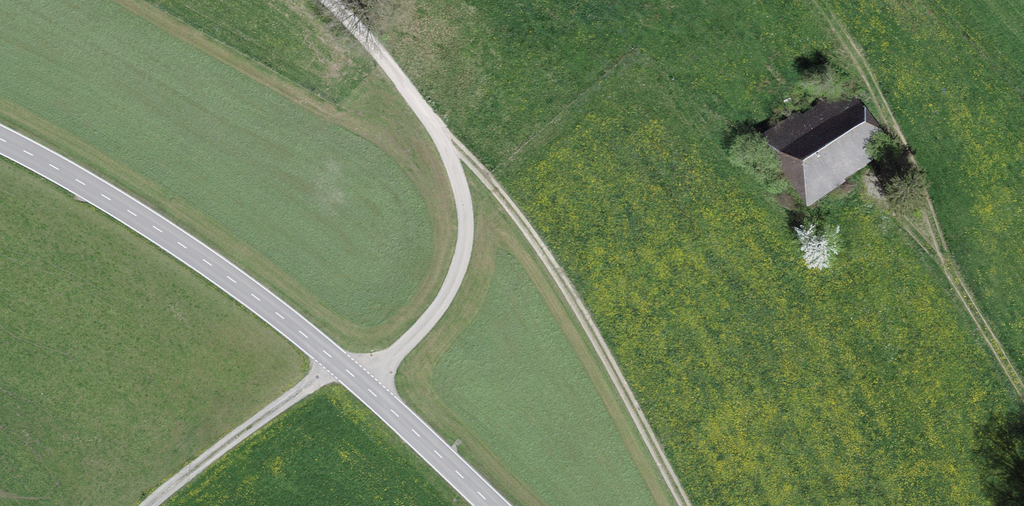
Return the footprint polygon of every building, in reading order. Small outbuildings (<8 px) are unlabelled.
[(773,138),(811,194),(830,181),(828,178),(881,142),(856,106),(838,95),(804,117),(809,124),(797,132),(792,125),(773,138)]
